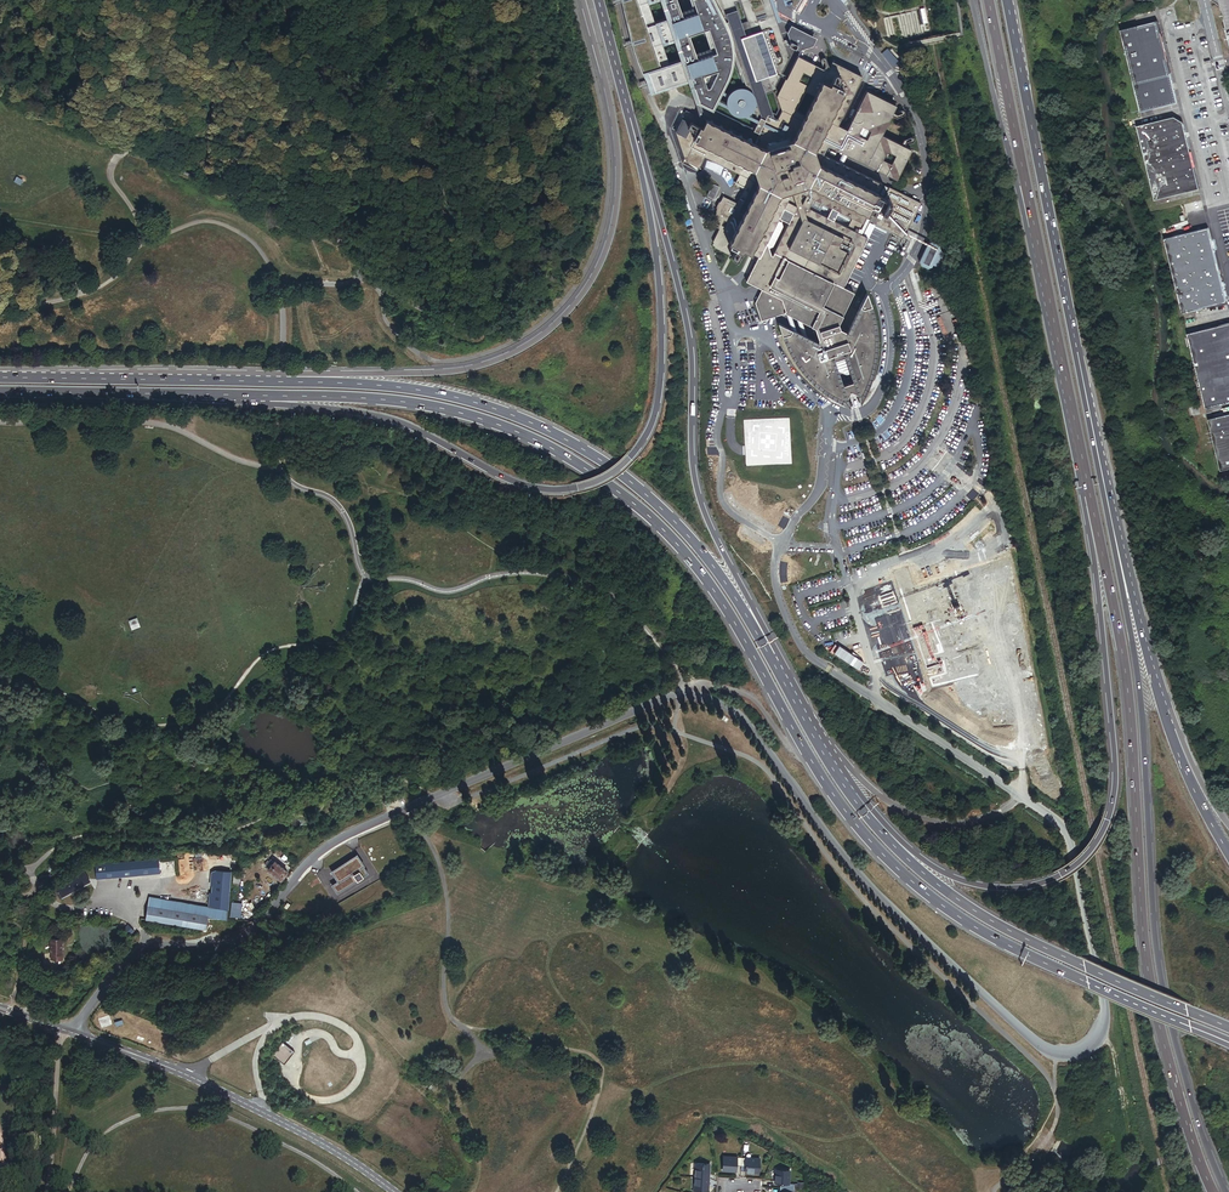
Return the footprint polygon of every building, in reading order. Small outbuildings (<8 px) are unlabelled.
[(629,39),(649,93),(686,82),(691,101),(692,102),(692,103),(693,103),(709,111),(723,81),(728,72),(730,64),(731,58),(732,51),(732,49),(730,35),(727,26),(715,3),(714,0),(619,0),(629,39)] [(779,95),(775,87),(781,76),(782,74),(789,58),(785,44),(784,41),(782,35),(777,23),(773,9),(771,3),(770,0),(714,0),(715,3),(727,26),(730,35),(732,49),(732,51),(745,90),(746,91),(747,92),(748,93),(749,94),(750,95),(750,96),(751,97),(752,99),(752,100),(752,102),(752,103),(752,105),(752,106),(751,107),(751,109),(755,122),(750,132),(756,135),(751,146),(754,147),(779,95)] [(1228,42),(1228,0),(1219,0),(1228,42)] [(777,7),(775,2),(771,3),(773,9),(777,23),(782,22),(777,7)] [(1118,29),(1139,111),(1176,102),(1173,87),(1162,44),(1156,20),(1118,29)] [(815,41),(816,39),(790,26),(789,28),(803,35),(815,41)] [(788,46),(800,52),(801,50),(813,46),(815,41),(803,35),(789,28),(787,33),(789,39),(790,42),(790,43),(788,46)] [(705,158),(740,175),(736,185),(746,190),(739,205),(734,216),(733,216),(728,213),(720,230),(713,245),(715,251),(728,257),(733,247),(754,256),(760,259),(748,284),(764,292),(757,305),(763,323),(786,315),(788,316),(793,331),(780,324),(784,339),(788,337),(789,341),(790,343),(792,346),(793,348),(794,351),(796,354),(797,357),(799,359),(801,362),(802,365),(804,367),(807,370),(809,373),(811,375),(813,377),(815,380),(816,380),(818,382),(820,384),(822,386),(824,388),(829,391),(830,392),(831,392),(832,393),(833,394),(834,394),(834,395),(835,395),(842,384),(848,402),(849,401),(849,400),(850,400),(850,399),(851,398),(851,397),(852,396),(852,395),(853,395),(853,394),(854,393),(854,392),(855,391),(855,390),(856,389),(856,388),(857,387),(857,386),(857,385),(858,384),(858,383),(858,382),(867,384),(868,381),(869,379),(870,376),(871,374),(871,371),(872,369),(872,366),(873,364),(873,361),(874,359),(874,356),(874,355),(875,352),(875,350),(875,347),(875,345),(875,342),(875,339),(875,336),(874,333),(874,328),(873,325),(873,322),(872,317),(870,313),(869,309),(873,308),(868,293),(861,308),(862,308),(850,334),(842,330),(840,325),(855,294),(844,289),(868,238),(863,236),(858,234),(864,220),(870,222),(874,224),(904,238),(921,202),(891,189),(886,199),(879,196),(884,185),(871,179),(860,182),(820,163),(823,156),(827,147),(898,180),(908,158),(912,151),(883,137),(898,106),(867,92),(847,134),(837,129),(862,75),(833,61),(828,70),(819,66),(821,63),(820,61),(817,60),(824,45),(816,42),(812,51),(805,48),(801,57),(797,55),(788,76),(786,79),(779,95),(754,147),(751,146),(746,143),(745,138),(740,140),(735,138),(733,133),(728,135),(723,132),(721,127),(716,129),(711,127),(709,122),(704,123),(683,113),(674,132),(683,161),(700,169),(705,158)] [(892,50),(890,52),(887,50),(883,55),(895,68),(902,60),(892,50)] [(750,110),(751,109),(751,107),(752,106),(752,105),(752,103),(752,102),(752,100),(752,99),(751,97),(750,96),(750,95),(749,94),(748,93),(747,92),(746,91),(745,90),(744,90),(743,89),(742,89),(740,89),(739,88),(738,88),(736,88),(735,89),(733,89),(732,89),(731,90),(729,91),(728,92),(727,93),(726,94),(725,95),(724,96),(724,97),(723,99),(723,100),(723,101),(723,103),(723,104),(723,106),(723,107),(724,109),(724,110),(725,111),(726,112),(727,113),(728,114),(729,115),(730,116),(732,117),(733,117),(734,117),(736,118),(737,118),(739,118),(740,117),(742,117),(743,117),(744,116),(746,115),(747,114),(748,113),(749,112),(750,111),(750,110)] [(1173,116),(1136,126),(1153,200),(1199,189),(1185,135),(1182,122),(1173,116)] [(860,182),(871,179),(823,156),(820,163),(860,182)] [(712,186),(712,187),(706,197),(706,198),(707,198),(711,201),(712,201),(713,200),(718,190),(718,189),(713,186),(712,186)] [(734,216),(739,205),(728,200),(723,198),(721,204),(710,224),(715,227),(720,230),(728,213),(734,216)] [(868,238),(874,224),(870,222),(863,236),(868,238)] [(1165,241),(1175,282),(1219,271),(1209,230),(1165,241)] [(943,256),(940,244),(933,241),(929,242),(920,261),(921,265),(928,268),(931,267),(933,265),(937,267),(943,256)] [(1219,271),(1175,282),(1183,312),(1227,301),(1219,271)] [(854,392),(854,393),(860,396),(861,402),(864,398),(865,395),(866,393),(867,391),(868,389),(869,387),(870,384),(871,384),(872,381),(873,378),(874,375),(875,372),(875,371),(876,369),(876,366),(876,365),(877,363),(878,360),(878,357),(878,354),(879,353),(879,349),(879,346),(879,343),(879,341),(879,339),(879,336),(879,333),(879,332),(878,330),(878,327),(878,325),(877,322),(877,320),(876,318),(876,316),(875,314),(875,313),(874,310),(873,308),(869,309),(870,313),(872,317),(873,322),(873,325),(874,328),(874,333),(875,336),(875,339),(875,342),(875,345),(875,347),(875,350),(875,352),(874,355),(874,356),(874,359),(873,361),(873,364),(872,366),(872,369),(871,371),(871,374),(870,376),(869,379),(868,381),(867,384),(858,382),(858,383),(858,384),(857,385),(857,386),(857,387),(856,388),(856,389),(855,390),(855,391),(854,392)] [(1198,374),(1228,367),(1228,323),(1188,333),(1198,374)] [(789,341),(788,337),(784,339),(786,342),(787,346),(789,350),(790,352),(791,354),(793,357),(794,359),(796,362),(797,364),(800,367),(801,370),(803,372),(805,374),(807,376),(809,379),(811,381),(814,383),(816,385),(818,387),(820,388),(822,390),(824,392),(826,393),(828,394),(829,395),(831,396),(833,398),(835,399),(838,400),(840,401),(842,402),(844,403),(845,404),(846,404),(847,405),(848,405),(849,406),(850,406),(851,406),(849,401),(848,402),(842,384),(835,395),(834,395),(834,394),(833,394),(832,393),(831,392),(830,392),(829,391),(824,388),(822,386),(820,384),(818,382),(816,380),(815,380),(813,377),(811,375),(809,373),(807,370),(804,367),(802,365),(801,362),(799,359),(797,357),(796,354),(794,351),(793,348),(792,346),(790,343),(789,341)] [(1228,401),(1228,367),(1198,374),(1206,407),(1228,401)] [(1217,451),(1228,448),(1228,414),(1209,419),(1217,451)] [(1217,451),(1222,470),(1228,468),(1228,448),(1217,451)] [(379,462),(378,451),(361,452),(362,462),(367,462),(367,467),(374,467),(374,462),(379,462)] [(560,563),(569,563),(569,558),(572,558),(572,555),(569,555),(569,554),(559,554),(559,555),(557,555),(557,558),(559,558),(560,563)] [(128,620),(131,629),(140,626),(136,617),(128,620)] [(863,714),(869,718),(873,712),(867,708),(863,714)] [(334,887),(340,895),(368,876),(363,868),(365,867),(358,857),(333,875),(339,884),(334,887)] [(158,859),(95,866),(97,879),(159,873),(158,859)] [(266,864),(272,869),(276,864),(270,859),(266,864)] [(276,864),(272,869),(270,872),(283,882),(289,874),(276,864)] [(212,904),(227,906),(230,869),(215,869),(212,904)] [(89,880),(84,871),(56,887),(61,896),(89,880)] [(148,906),(208,915),(220,917),(226,917),(227,906),(212,904),(209,903),(209,905),(149,895),(148,906)] [(230,916),(241,917),(242,902),(231,901),(230,916)] [(191,933),(205,935),(208,915),(148,906),(146,918),(192,926),(191,933)] [(208,915),(205,935),(207,935),(208,926),(212,923),(212,922),(214,920),(215,922),(220,919),(220,917),(208,915)] [(144,925),(191,933),(192,926),(146,918),(144,925)] [(134,929),(128,923),(122,930),(127,935),(134,929)] [(51,959),(62,959),(63,939),(50,939),(50,955),(51,955),(51,959)] [(294,1051),(282,1041),(272,1055),(284,1064),(294,1051)] [(733,1164),(738,1165),(739,1157),(721,1156),(721,1170),(724,1170),(733,1171),(733,1164)] [(750,1171),(757,1172),(757,1158),(739,1157),(738,1165),(744,1165),(743,1171),(750,1171)] [(692,1176),(704,1177),(705,1170),(705,1163),(692,1162),(692,1176)] [(784,1187),(785,1182),(785,1169),(772,1169),(772,1178),(772,1182),(776,1182),(776,1187),(784,1187)] [(691,1191),(704,1191),(704,1184),(704,1177),(692,1176),(691,1191)]
